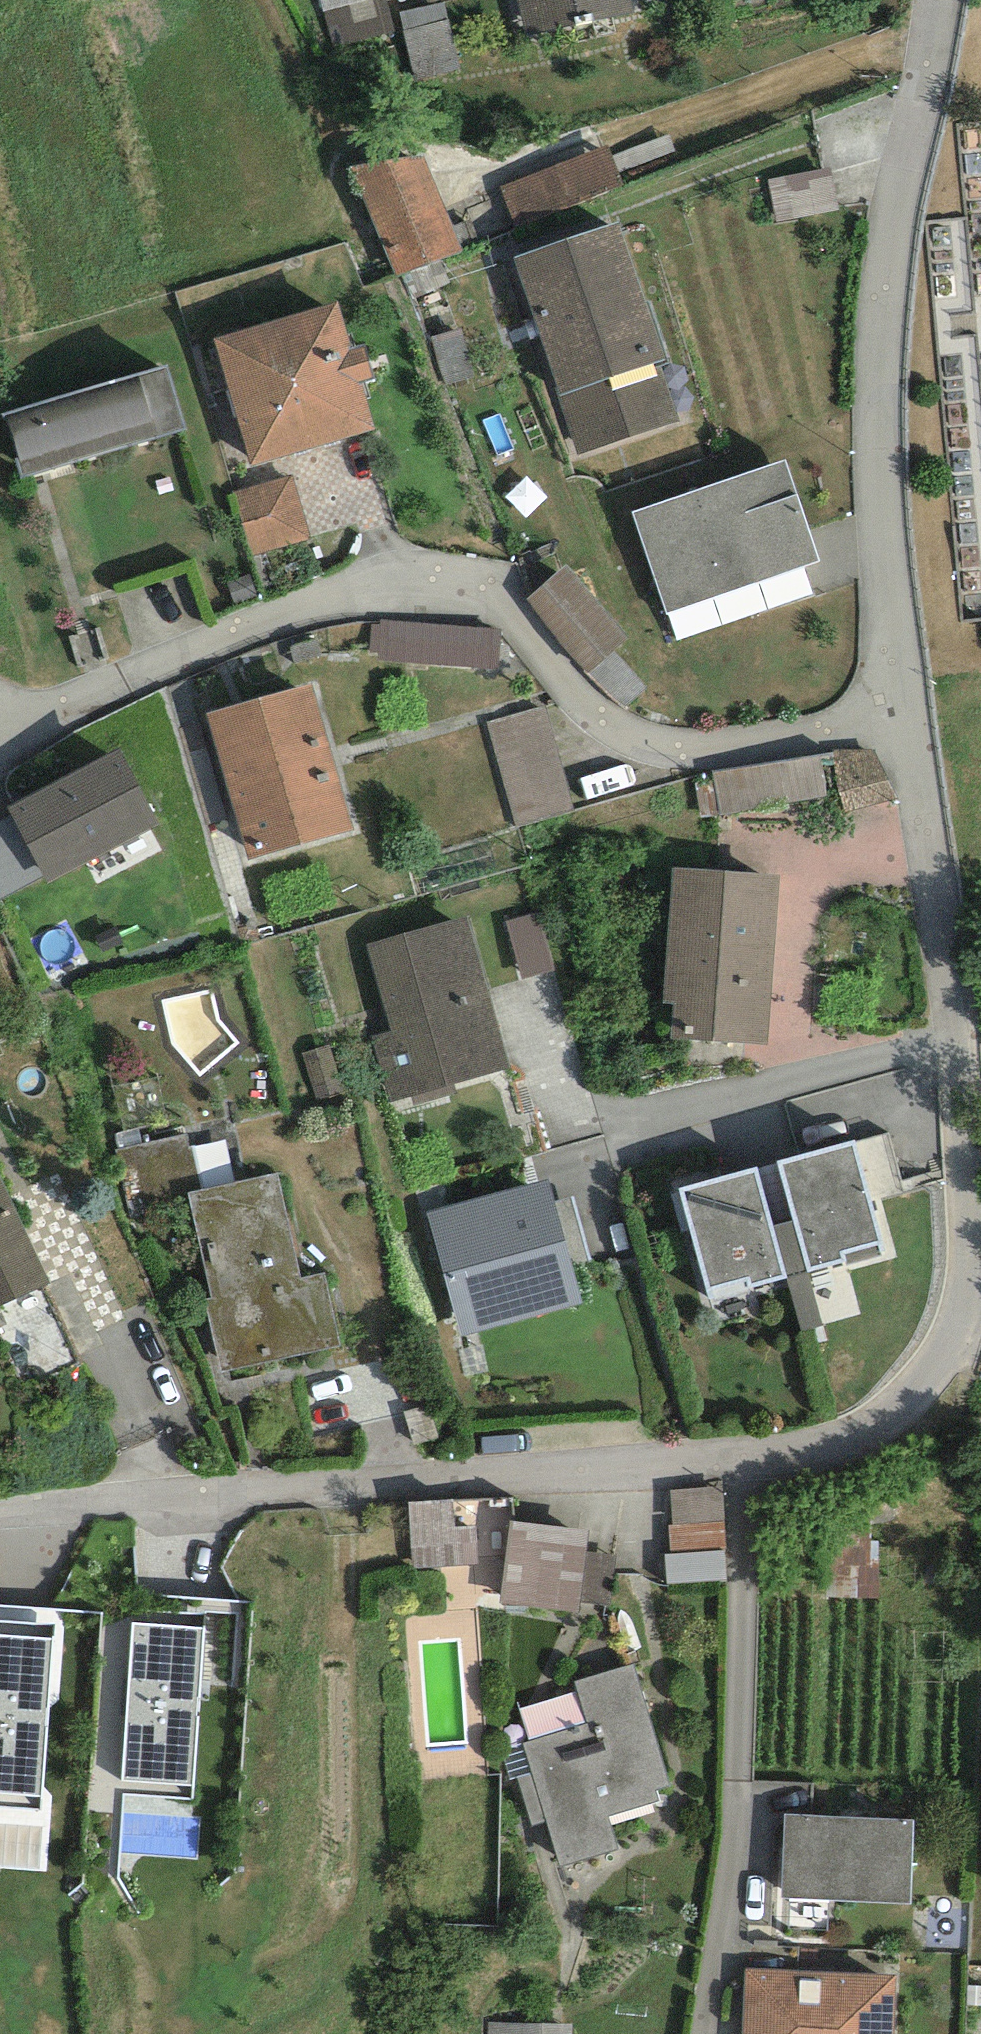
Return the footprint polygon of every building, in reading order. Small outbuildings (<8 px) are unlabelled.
[(324,12),(366,0),(321,0),(324,12)] [(386,0),(366,0),(324,12),(334,48),(394,31),(386,0)] [(526,35),(634,14),(631,0),(519,0),(526,35)] [(459,69),(444,2),(400,13),(416,81),(459,69)] [(619,173),(675,151),(669,135),(612,156),(619,173)] [(517,227),(624,185),(619,173),(612,156),(607,145),(501,187),(517,227)] [(424,156),(349,167),(396,275),(461,251),(424,156)] [(783,210),(833,207),(831,174),(781,177),(783,210)] [(620,222),(515,257),(579,453),(680,421),(661,367),(668,364),(620,222)] [(252,466),(375,429),(366,397),(369,396),(365,381),(374,378),(364,344),(356,347),(352,333),(347,334),(337,303),(214,339),(252,466)] [(166,366),(5,415),(25,476),(186,428),(166,366)] [(785,461),(633,512),(667,613),(819,560),(785,461)] [(253,557),(312,539),(293,474),(233,492),(253,557)] [(613,653),(629,638),(567,564),(527,599),(587,674),(613,653)] [(499,668),(501,629),(380,619),(380,625),(371,625),(370,652),(378,653),(378,660),(499,668)] [(626,708),(648,687),(613,653),(587,674),(607,693),(626,708)] [(310,684),(206,714),(249,859),(352,829),(310,684)] [(518,828),(576,811),(546,707),(488,723),(518,828)] [(48,884),(160,824),(119,748),(7,808),(11,816),(44,876),(48,884)] [(845,813),(897,799),(872,750),(833,751),(835,766),(845,813)] [(720,814),(826,796),(818,756),(713,774),(714,780),(720,814)] [(695,784),(701,817),(720,814),(714,780),(695,784)] [(44,876),(11,816),(0,822),(0,900),(44,876)] [(779,874),(673,868),(664,1003),(674,1004),(672,1039),(769,1044),(779,874)] [(523,978),(556,968),(538,911),(505,922),(523,978)] [(454,1083),(509,1068),(468,917),(367,945),(392,1032),(372,1037),(390,1102),(411,1096),(413,1106),(457,1093),(454,1083)] [(853,1140),(777,1161),(808,1272),(849,1261),(847,1254),(882,1244),(853,1140)] [(758,1168),(680,1189),(708,1291),(746,1280),(749,1290),(789,1279),(758,1168)] [(278,1173),(188,1193),(212,1298),(205,1299),(221,1371),(340,1346),(325,1272),(301,1278),(278,1173)] [(51,1284),(0,1174),(0,1308),(51,1284)] [(547,1179),(426,1213),(460,1336),(582,1302),(547,1179)] [(722,1487),(670,1491),(673,1525),(724,1522),(722,1487)] [(414,1568),(478,1564),(476,1527),(456,1527),(452,1499),(409,1503),(414,1568)] [(588,1530),(510,1521),(500,1606),(579,1612),(581,1602),(586,1552),(588,1530)] [(724,1550),(726,1550),(724,1522),(673,1525),(668,1526),(671,1554),(724,1550)] [(667,1585),(726,1582),(724,1550),(671,1554),(665,1555),(667,1585)] [(581,1602),(610,1605),(615,1555),(586,1552),(581,1602)] [(205,1627),(132,1622),(121,1781),(194,1786),(205,1627)] [(0,1634),(0,1793),(40,1796),(52,1638),(0,1634)] [(633,1663),(574,1682),(577,1691),(587,1723),(529,1740),(521,1744),(530,1774),(546,1822),(560,1867),(617,1849),(607,1817),(660,1801),(657,1792),(672,1787),(633,1663)] [(97,1766),(122,1766),(122,1674),(97,1674),(97,1766)] [(587,1723),(577,1691),(519,1709),(529,1740),(587,1723)] [(501,1750),(510,1780),(518,1778),(530,1774),(521,1744),(501,1750)] [(533,1826),(546,1822),(530,1774),(518,1778),(533,1826)] [(914,1819),(785,1814),(781,1897),(911,1903),(914,1819)] [(745,1969),(743,2033),(895,2033),(897,1975),(745,1969)] [(489,2022),(489,2033),(573,2033),(573,2024),(489,2022)]
